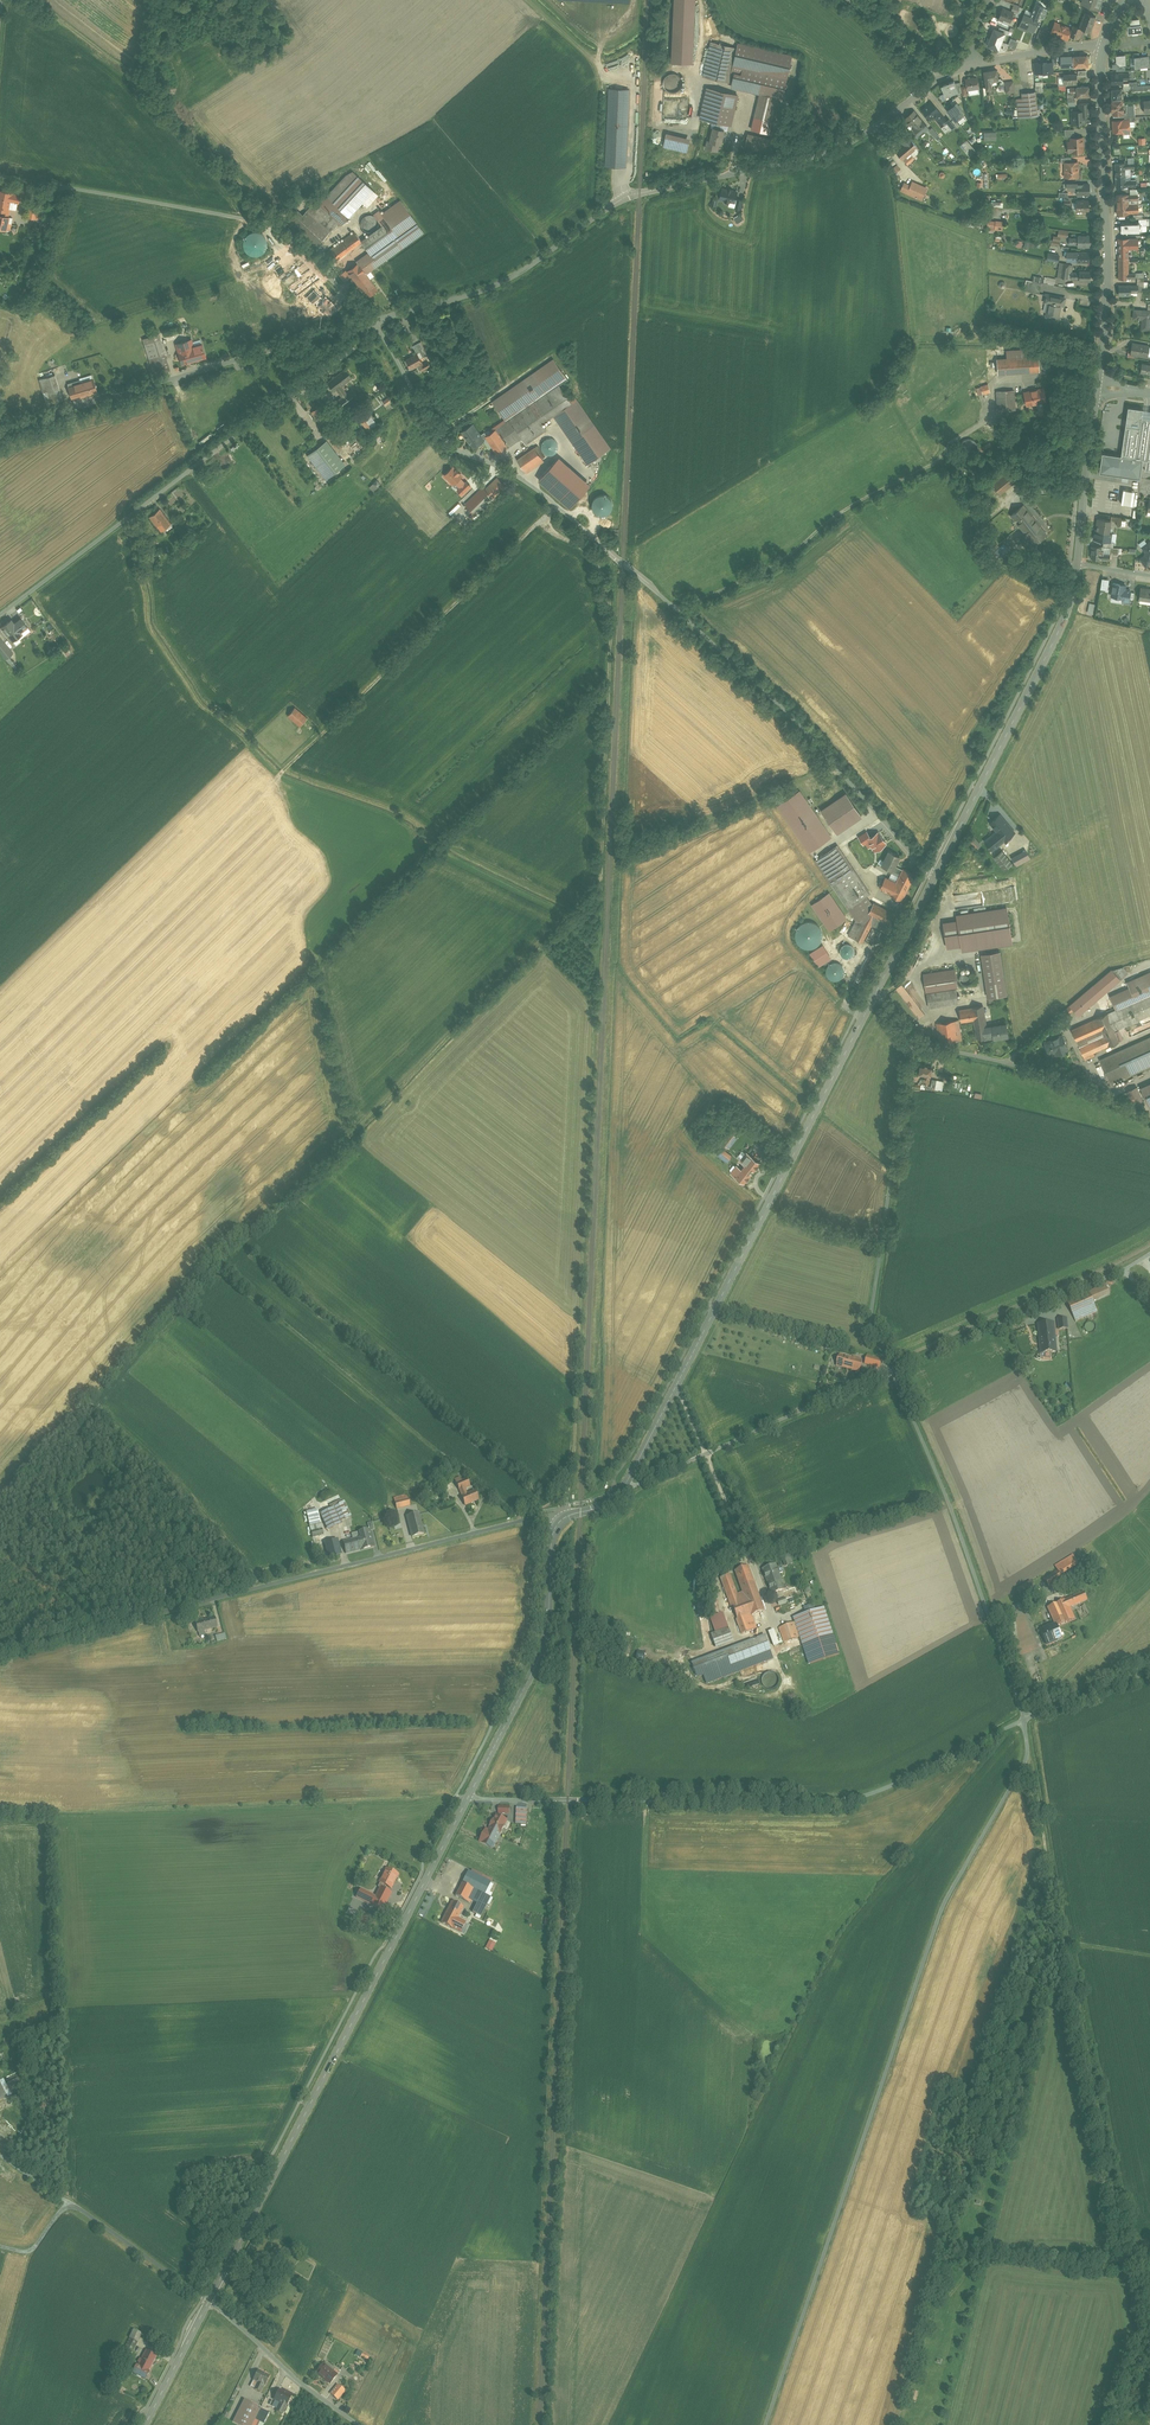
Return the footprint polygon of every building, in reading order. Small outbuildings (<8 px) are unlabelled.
[(673,62),(692,62),(694,0),(676,0),(673,62)] [(1081,3),(1099,10),(1103,0),(1083,0),(1081,3)] [(1035,7),(1032,15),(1039,18),(1038,21),(1039,18),(1043,8),(1044,7),(1041,6),(1040,9),(1035,7)] [(1014,13),(1003,8),(998,20),(1003,22),(1004,19),(1010,22),(1014,13)] [(1043,8),(1039,18),(1044,19),(1047,10),(1043,8)] [(1096,17),(1085,13),(1079,27),(1090,31),(1090,32),(1096,17)] [(1031,17),(1024,14),(1019,28),(1025,30),(1025,29),(1034,32),(1038,21),(1039,18),(1032,15),(1031,17)] [(1139,19),(1131,20),(1131,26),(1128,26),(1129,33),(1133,32),(1133,33),(1138,33),(1137,32),(1142,31),(1141,25),(1140,25),(1139,19)] [(1072,29),(1055,23),(1051,34),(1054,35),(1058,36),(1058,37),(1058,36),(1068,40),(1070,35),(1072,29)] [(1079,27),(1073,25),(1072,29),(1070,35),(1079,39),(1079,37),(1083,38),(1084,35),(1088,36),(1090,31),(1079,27)] [(999,31),(994,29),(991,38),(988,46),(998,50),(1001,45),(1004,46),(1005,43),(1001,41),(1004,33),(1008,35),(1010,31),(1000,27),(999,31)] [(1048,33),(1040,30),(1037,38),(1045,41),(1048,33)] [(1019,41),(1011,38),(1008,45),(1012,46),(1011,48),(1016,50),(1019,41)] [(793,56),(739,43),(738,48),(712,42),(704,76),(730,82),(733,71),(736,72),(733,87),(760,94),(752,129),(769,133),(778,98),(782,99),(793,56)] [(1087,55),(1061,57),(1062,67),(1066,67),(1074,66),(1074,67),(1088,66),(1088,57),(1087,55)] [(1125,55),(1117,56),(1117,59),(1113,59),(1114,68),(1117,67),(1122,67),(1122,64),(1125,64),(1125,55)] [(1140,57),(1136,57),(1136,67),(1149,66),(1149,57),(1140,57)] [(1053,62),(1034,63),(1035,73),(1053,72),(1053,65),(1053,62)] [(997,70),(993,71),(993,70),(989,71),(985,72),(986,82),(987,85),(991,85),(992,89),(997,89),(999,85),(1005,84),(1004,81),(1001,79),(999,79),(997,70)] [(1123,73),(1112,74),(1112,84),(1124,84),(1124,83),(1124,80),(1123,74),(1123,73)] [(674,74),(673,74),(671,74),(669,75),(668,75),(667,76),(666,77),(665,78),(665,79),(664,80),(664,81),(664,82),(663,84),(664,85),(664,86),(664,87),(665,89),(666,90),(667,91),(668,92),(670,93),(671,93),(673,93),(675,93),(676,93),(677,92),(679,91),(680,91),(681,90),(681,88),(682,87),(682,86),(683,85),(683,83),(683,82),(682,81),(682,80),(682,79),(681,78),(680,77),(679,76),(678,75),(676,74),(674,74)] [(1077,74),(1064,75),(1064,85),(1077,84),(1077,74)] [(974,77),(970,78),(970,79),(967,80),(968,90),(979,88),(978,78),(974,78),(974,77)] [(1014,81),(1006,82),(1007,93),(1015,92),(1014,81)] [(954,82),(942,86),(946,98),(958,93),(954,82)] [(1089,87),(1077,87),(1077,88),(1071,88),(1071,93),(1068,93),(1068,97),(1075,97),(1077,97),(1089,96),(1089,87)] [(738,95),(708,88),(701,117),(717,121),(722,122),(731,125),(738,95)] [(629,90),(609,89),(606,167),(626,167),(629,90)] [(1122,89),(1112,89),(1112,94),(1112,95),(1112,96),(1112,97),(1112,98),(1113,99),(1113,100),(1122,99),(1124,99),(1124,93),(1122,93),(1122,89)] [(1036,91),(1022,93),(1023,99),(1017,99),(1019,118),(1039,116),(1036,91)] [(951,103),(954,106),(956,104),(957,105),(962,101),(958,97),(951,103)] [(1122,99),(1113,100),(1113,103),(1112,103),(1113,111),(1114,114),(1120,114),(1123,113),(1123,111),(1124,111),(1123,104),(1122,104),(1122,99)] [(946,120),(939,112),(940,112),(933,103),(923,111),(930,119),(935,116),(939,121),(943,118),(945,120),(946,120)] [(1080,111),(1072,112),(1073,118),(1074,118),(1075,118),(1075,124),(1086,123),(1086,116),(1090,116),(1090,103),(1079,104),(1080,111)] [(948,111),(957,122),(962,117),(959,114),(963,112),(957,105),(956,104),(954,106),(948,111)] [(1135,104),(1127,104),(1127,113),(1127,117),(1135,116),(1135,104)] [(914,111),(905,119),(911,126),(913,124),(915,126),(922,120),(914,111)] [(954,125),(949,119),(946,122),(948,124),(951,127),(954,125)] [(929,128),(922,120),(915,126),(913,128),(918,135),(924,130),(925,131),(929,128)] [(1125,120),(1113,121),(1114,132),(1124,132),(1124,133),(1130,133),(1129,122),(1129,120),(1125,120)] [(717,121),(715,128),(714,128),(711,141),(708,140),(707,148),(718,150),(720,144),(722,144),(723,136),(724,136),(725,130),(721,129),(722,122),(717,121)] [(939,135),(933,128),(930,131),(936,138),(939,135)] [(996,132),(984,133),(984,141),(996,141),(996,132)] [(690,139),(666,133),(663,146),(687,152),(690,139)] [(918,147),(907,134),(901,140),(905,145),(896,152),(908,164),(915,158),(910,153),(918,147)] [(755,139),(748,137),(745,149),(752,150),(755,139)] [(1083,138),(1071,139),(1072,146),(1069,147),(1069,152),(1072,152),(1072,153),(1077,152),(1078,154),(1081,153),(1082,152),(1084,152),(1084,147),(1085,147),(1084,139),(1083,139),(1083,138)] [(777,144),(755,139),(752,150),(775,156),(777,144)] [(977,152),(967,141),(960,147),(970,158),(977,152)] [(1072,162),(1065,162),(1065,163),(1066,177),(1079,177),(1079,169),(1078,169),(1078,162),(1072,162)] [(1134,162),(1115,163),(1116,175),(1126,175),(1126,169),(1135,169),(1134,163),(1134,162)] [(353,172),(346,175),(327,197),(348,217),(373,191),(353,172)] [(1126,175),(1116,175),(1117,187),(1137,186),(1137,180),(1126,181),(1126,175)] [(911,186),(908,193),(922,199),(927,189),(921,186),(921,185),(919,184),(919,185),(913,182),(911,186)] [(908,193),(911,186),(904,183),(901,190),(908,193)] [(1090,183),(1078,184),(1078,183),(1068,183),(1068,188),(1078,188),(1078,194),(1090,194),(1090,183)] [(733,190),(728,189),(728,190),(723,188),(721,199),(726,200),(725,201),(730,202),(730,201),(735,202),(738,192),(733,191),(733,190)] [(0,191),(0,209),(4,210),(9,211),(11,201),(19,203),(20,196),(0,191)] [(341,226),(348,217),(327,197),(323,193),(315,202),(338,223),(341,226)] [(1138,194),(1128,195),(1128,194),(1117,195),(1118,205),(1139,203),(1138,194)] [(1090,201),(1077,200),(1077,211),(1089,211),(1090,201)] [(397,235),(416,223),(400,201),(382,214),(387,222),(397,235)] [(338,223),(315,202),(307,211),(330,232),(338,223)] [(42,205),(30,203),(28,212),(41,214),(42,205)] [(1139,203),(1118,205),(1118,214),(1130,214),(1130,213),(1139,213),(1139,203)] [(0,215),(0,228),(5,230),(7,223),(9,223),(10,217),(9,216),(10,211),(9,211),(4,210),(3,215),(0,215)] [(387,222),(382,214),(379,210),(373,215),(383,225),(387,222)] [(287,223),(292,227),(303,215),(298,211),(287,223)] [(303,215),(292,227),(315,248),(330,232),(307,211),(303,215)] [(735,217),(738,223),(744,220),(741,214),(735,217)] [(372,215),(369,215),(367,215),(366,215),(365,216),(364,217),(363,217),(363,218),(362,219),(362,220),(361,221),(361,222),(361,223),(361,224),(361,225),(362,226),(362,227),(362,228),(363,229),(364,229),(365,230),(365,231),(366,231),(367,231),(369,232),(370,232),(371,231),(373,231),(374,230),(375,230),(375,229),(376,228),(377,227),(378,226),(378,225),(378,224),(378,223),(378,222),(378,221),(378,220),(377,220),(377,218),(376,217),(375,216),(374,216),(373,215),(372,215)] [(996,222),(988,220),(987,227),(994,228),(996,222)] [(1004,222),(996,221),(996,222),(994,228),(994,229),(1002,231),(1004,222)] [(383,225),(361,241),(369,252),(371,254),(394,238),(397,235),(387,222),(383,225)] [(1139,222),(1121,223),(1121,232),(1140,232),(1140,226),(1139,222)] [(394,238),(401,249),(423,233),(416,223),(397,235),(394,238)] [(258,255),(262,254),(265,251),(267,247),(267,243),(266,240),(264,236),(261,233),(258,232),(254,232),(250,233),(247,235),(244,238),(243,242),(243,246),(245,250),(247,253),(251,255),(254,256),(258,255)] [(354,232),(343,240),(324,253),(332,263),(361,241),(354,232)] [(1079,234),(1072,234),(1072,238),(1070,238),(1070,244),(1079,244),(1079,246),(1089,246),(1089,245),(1091,245),(1091,241),(1090,241),(1090,236),(1087,235),(1087,234),(1082,234),(1082,236),(1079,236),(1079,234)] [(394,238),(371,254),(378,265),(401,249),(394,238)] [(1133,239),(1119,239),(1119,259),(1128,259),(1128,248),(1133,248),(1133,247),(1133,239)] [(1146,257),(1146,247),(1133,247),(1133,248),(1138,247),(1138,257),(1146,257)] [(369,252),(356,261),(358,264),(366,274),(378,265),(371,254),(369,252)] [(1077,252),(1077,257),(1077,262),(1090,262),(1090,252),(1077,252)] [(35,253),(30,272),(38,274),(44,255),(35,253)] [(1060,255),(1049,253),(1048,260),(1058,262),(1060,255)] [(1128,259),(1119,259),(1119,278),(1119,279),(1136,278),(1135,272),(1128,272),(1128,259)] [(278,273),(285,279),(298,267),(292,260),(278,273)] [(1070,264),(1060,263),(1059,277),(1071,279),(1072,273),(1069,272),(1070,264)] [(358,264),(348,271),(366,297),(377,289),(366,274),(358,264)] [(346,271),(340,275),(344,281),(350,277),(346,271)] [(1091,271),(1080,271),(1080,272),(1072,273),(1071,279),(1080,279),(1080,281),(1091,281),(1091,271)] [(1056,279),(1046,277),(1044,282),(1054,285),(1056,279)] [(27,287),(21,286),(20,293),(30,295),(32,289),(31,289),(33,281),(29,280),(27,287)] [(1042,283),(1033,281),(1030,292),(1040,294),(1042,283)] [(1130,286),(1119,286),(1119,296),(1131,295),(1130,286)] [(1065,298),(1050,295),(1049,303),(1050,303),(1048,317),(1058,318),(1061,305),(1064,305),(1065,298)] [(1135,310),(1134,318),(1139,319),(1139,320),(1140,320),(1140,319),(1143,319),(1142,329),(1149,330),(1149,311),(1148,311),(1135,310)] [(171,370),(161,339),(145,344),(155,375),(171,370)] [(192,340),(177,344),(183,363),(197,359),(197,360),(206,357),(202,344),(194,346),(192,340)] [(420,342),(414,346),(418,354),(418,353),(421,358),(424,357),(427,355),(420,342)] [(1149,347),(1134,344),(1132,354),(1148,357),(1149,347)] [(1038,349),(1007,351),(1007,359),(998,359),(999,370),(999,373),(1040,371),(1038,349)] [(418,354),(407,359),(407,360),(406,361),(408,364),(409,364),(412,368),(419,364),(420,366),(422,371),(431,366),(429,361),(423,364),(423,362),(421,358),(418,353),(418,354)] [(553,359),(493,402),(507,422),(530,406),(559,385),(560,385),(568,380),(553,359)] [(1143,363),(1141,372),(1149,374),(1149,364),(1143,363)] [(346,369),(329,382),(335,390),(341,385),(352,377),(346,369)] [(56,375),(40,379),(43,390),(59,385),(56,375)] [(80,380),(68,383),(72,397),(87,393),(88,394),(97,391),(94,379),(81,383),(80,380)] [(989,384),(981,386),(984,394),(991,392),(989,384)] [(59,385),(43,390),(47,404),(63,400),(59,385)] [(353,388),(347,393),(341,385),(337,389),(342,397),(335,403),(340,410),(359,396),(353,388)] [(559,385),(530,406),(542,423),(554,415),(572,403),(560,385),(559,385)] [(1044,388),(1025,392),(1028,405),(1031,404),(1033,405),(1037,404),(1038,403),(1047,401),(1044,388)] [(1014,390),(997,391),(998,410),(1016,409),(1014,390)] [(393,400),(389,396),(383,402),(386,406),(393,400)] [(610,449),(577,401),(573,404),(572,403),(554,415),(588,464),(610,449)] [(507,422),(497,429),(509,447),(522,438),(526,444),(547,430),(542,423),(530,406),(507,422)] [(1129,407),(1121,456),(1103,453),(1100,473),(1141,479),(1143,464),(1146,464),(1145,469),(1149,470),(1149,410),(1129,407)] [(329,421),(318,408),(312,412),(323,426),(329,421)] [(371,415),(362,422),(376,440),(381,436),(374,427),(378,424),(371,415)] [(223,418),(216,424),(220,428),(227,423),(223,418)] [(1014,435),(1006,418),(997,422),(1005,439),(1014,435)] [(473,424),(462,432),(471,444),(472,443),(475,447),(487,439),(488,437),(487,435),(485,432),(481,435),(473,424)] [(488,437),(487,439),(498,454),(509,447),(497,429),(487,435),(488,437)] [(551,438),(550,438),(549,438),(547,438),(546,439),(545,440),(544,440),(543,441),(543,442),(542,443),(542,444),(542,445),(542,446),(541,447),(542,448),(542,449),(542,450),(543,451),(543,452),(544,453),(545,454),(546,454),(547,455),(548,455),(549,455),(551,455),(552,455),(553,455),(554,454),(555,454),(556,453),(557,452),(558,451),(558,450),(559,449),(559,448),(559,447),(559,446),(559,445),(559,444),(558,444),(558,443),(557,442),(556,441),(556,440),(555,439),(554,439),(553,438),(551,438)] [(970,439),(969,438),(968,439),(967,439),(965,439),(964,440),(963,441),(962,442),(962,443),(961,444),(961,446),(961,447),(961,448),(961,449),(961,450),(962,451),(962,452),(963,453),(964,454),(965,455),(966,455),(967,456),(969,456),(970,456),(972,456),(973,455),(974,455),(976,454),(977,453),(977,452),(978,450),(978,449),(978,448),(978,447),(978,446),(978,445),(978,444),(977,443),(977,442),(976,441),(975,440),(974,440),(973,439),(972,439),(970,439)] [(322,444),(308,455),(326,478),(340,467),(322,444)] [(538,445),(517,460),(527,473),(544,461),(542,458),(545,456),(538,445)] [(1032,456),(1022,452),(1018,463),(1028,467),(1032,456)] [(590,483),(559,456),(539,480),(570,506),(590,483)] [(1004,465),(988,478),(1000,494),(1017,480),(1004,465)] [(458,490),(464,495),(473,486),(463,477),(465,475),(455,466),(446,476),(456,485),(457,484),(461,487),(458,490)] [(484,487),(466,504),(477,515),(494,498),(494,497),(506,486),(498,477),(486,489),(484,487)] [(370,487),(374,491),(382,484),(377,479),(370,487)] [(1122,504),(1138,505),(1139,490),(1122,490),(1122,504)] [(594,510),(597,513),(600,514),(603,514),(606,514),(609,512),(611,509),(612,506),(612,503),(611,500),(609,498),(607,496),(604,495),(600,495),(597,496),(595,498),(593,501),(592,504),(593,508),(594,510)] [(983,504),(971,513),(977,521),(989,512),(983,504)] [(1047,534),(1024,505),(1012,515),(1035,544),(1047,534)] [(161,509),(151,516),(162,530),(171,524),(161,509)] [(1110,521),(1099,519),(1098,524),(1097,524),(1096,532),(1107,533),(1108,529),(1109,529),(1110,521)] [(1143,547),(1146,551),(1145,555),(1141,558),(1146,566),(1149,564),(1149,542),(1143,547)] [(1000,547),(996,551),(1001,557),(1009,549),(1004,543),(1000,547)] [(1110,554),(1104,554),(1104,551),(1102,551),(1102,547),(1092,547),(1092,558),(1110,559),(1110,554)] [(1109,580),(1102,579),(1101,589),(1108,590),(1109,580)] [(1121,584),(1114,583),(1112,596),(1123,598),(1125,589),(1126,585),(1125,584),(1122,583),(1121,584)] [(1141,588),(1140,598),(1149,599),(1149,589),(1141,588)] [(1125,589),(1123,598),(1123,601),(1129,602),(1131,590),(1125,589)] [(1097,604),(1090,603),(1088,613),(1095,614),(1097,604)] [(11,619),(2,627),(13,641),(23,634),(21,632),(28,627),(21,618),(14,623),(11,619)] [(6,660),(13,654),(0,637),(0,652),(6,660)] [(287,715),(301,727),(309,718),(296,706),(287,715)] [(843,791),(817,809),(834,834),(860,816),(843,791)] [(833,838),(800,792),(776,809),(809,855),(833,838)] [(1008,824),(1000,814),(991,822),(998,831),(999,832),(1008,824)] [(1015,832),(1008,824),(999,832),(1005,840),(1006,840),(1015,832)] [(873,847),(875,852),(890,845),(883,831),(873,836),(870,831),(860,835),(865,846),(867,845),(869,849),(873,847)] [(998,831),(985,841),(993,850),(1005,840),(999,832),(998,831)] [(1032,850),(1028,843),(1024,845),(1028,852),(1032,850)] [(1024,845),(1017,849),(1021,857),(1024,862),(1031,858),(1028,852),(1024,845)] [(834,848),(816,860),(832,884),(850,872),(834,848)] [(900,856),(890,851),(882,865),(893,871),(900,874),(903,869),(895,866),(900,856)] [(1013,863),(1002,851),(994,857),(1005,870),(1013,863)] [(879,861),(872,853),(867,856),(874,865),(879,861)] [(1021,857),(1014,861),(1017,866),(1024,862),(1021,857)] [(900,874),(896,882),(891,893),(891,894),(903,900),(915,874),(903,868),(903,869),(900,874)] [(857,920),(849,935),(855,939),(867,916),(873,905),(867,896),(871,893),(854,869),(850,872),(832,884),(857,920)] [(893,871),(889,879),(886,877),(884,880),(882,879),(880,883),(882,885),(880,888),(891,893),(896,882),(900,874),(893,871)] [(812,906),(830,932),(847,920),(829,894),(812,906)] [(895,914),(874,903),(873,905),(867,916),(875,919),(872,925),(886,932),(895,914)] [(961,947),(962,953),(1013,945),(1007,908),(956,916),(957,922),(961,947)] [(867,916),(855,939),(863,942),(872,925),(875,919),(867,916)] [(961,947),(957,922),(943,924),(947,949),(961,947)] [(807,949),(811,949),(816,948),(819,945),(822,942),(823,938),(823,934),(822,929),(819,926),(815,924),(811,923),(807,923),(803,925),(799,928),(797,931),(796,936),(797,940),(799,944),(803,947),(807,949)] [(850,944),(849,944),(847,944),(845,944),(843,945),(842,947),(841,948),(840,950),(840,952),(841,954),(842,955),(843,957),(844,958),(846,958),(848,959),(850,958),(851,958),(853,956),(854,955),(855,953),(855,952),(855,950),(854,948),(853,946),(852,945),(850,944)] [(823,945),(811,953),(819,965),(831,958),(823,945)] [(1000,952),(982,954),(989,997),(1007,994),(1000,952)] [(838,962),(835,962),(833,962),(831,963),(829,965),(828,967),(827,969),(827,972),(827,974),(828,976),(829,978),(831,979),(834,980),(836,980),(838,980),(841,979),(842,978),(844,976),(845,973),(845,971),(845,969),(844,966),(842,965),(840,963),(838,962)] [(955,969),(924,974),(927,993),(957,989),(958,989),(955,969)] [(970,971),(969,971),(968,970),(966,971),(965,971),(964,972),(963,972),(962,973),(962,974),(961,975),(961,976),(961,977),(961,978),(961,979),(961,980),(961,981),(962,982),(963,983),(964,984),(965,985),(966,985),(967,986),(968,986),(970,985),(971,985),(973,984),(974,983),(975,982),(975,981),(975,980),(976,979),(976,978),(975,977),(975,976),(975,975),(974,974),(973,973),(973,972),(972,971),(971,971),(970,971)] [(1112,970),(1094,985),(1103,995),(1120,979),(1112,970)] [(1128,982),(1130,988),(1111,996),(1116,1009),(1144,997),(1149,994),(1149,972),(1128,982)] [(1094,985),(1061,1013),(1065,1017),(1074,1009),(1079,1015),(1103,995),(1094,985)] [(957,989),(927,993),(929,1007),(959,1003),(957,989)] [(996,996),(989,997),(990,1005),(997,1004),(996,996)] [(1108,1013),(1096,1018),(1072,1029),(1086,1059),(1095,1055),(1094,1052),(1121,1040),(1116,1030),(1149,1015),(1149,1010),(1144,997),(1116,1009),(1108,1013)] [(983,1005),(972,1007),(960,1009),(962,1021),(974,1020),(977,1038),(984,1037),(988,1036),(987,1027),(983,1005)] [(959,1019),(937,1023),(940,1042),(944,1042),(962,1039),(959,1019)] [(1002,1025),(993,1026),(987,1027),(988,1036),(984,1037),(988,1037),(989,1036),(990,1039),(995,1038),(995,1037),(1008,1035),(1008,1036),(1009,1036),(1007,1024),(1001,1024),(1002,1025)] [(1062,1035),(1054,1039),(1053,1039),(1054,1039),(1050,1041),(1049,1040),(1044,1043),(1049,1054),(1056,1052),(1057,1055),(1069,1049),(1067,1046),(1068,1046),(1063,1035),(1062,1035)] [(1100,1060),(1112,1087),(1113,1086),(1111,1083),(1149,1065),(1149,1037),(1100,1060)] [(932,1067),(921,1065),(919,1075),(925,1076),(930,1077),(931,1077),(932,1067)] [(1080,1067),(1072,1071),(1074,1075),(1082,1071),(1080,1067)] [(937,1080),(933,1079),(932,1086),(926,1085),(926,1089),(936,1091),(937,1080)] [(1139,1086),(1148,1106),(1149,1105),(1149,1081),(1139,1086)] [(729,1129),(720,1140),(727,1145),(736,1134),(729,1129)] [(772,1141),(764,1135),(761,1140),(768,1146),(772,1141)] [(733,1156),(723,1149),(718,1155),(728,1162),(733,1156)] [(746,1164),(742,1170),(737,1166),(732,1172),(745,1182),(751,1174),(749,1172),(752,1169),(753,1171),(760,1163),(747,1153),(741,1161),(746,1164)] [(1090,1295),(1069,1304),(1075,1319),(1097,1310),(1090,1295)] [(1097,1310),(1075,1319),(1076,1320),(1097,1311),(1097,1310)] [(1067,1318),(1058,1319),(1059,1329),(1068,1328),(1067,1318)] [(1092,1321),(1090,1321),(1089,1322),(1088,1322),(1087,1322),(1087,1323),(1086,1323),(1086,1324),(1085,1325),(1085,1326),(1085,1327),(1085,1328),(1086,1329),(1086,1330),(1087,1330),(1088,1331),(1089,1332),(1091,1332),(1092,1332),(1093,1331),(1094,1330),(1095,1330),(1095,1329),(1096,1328),(1096,1327),(1096,1326),(1096,1325),(1095,1324),(1094,1323),(1094,1322),(1093,1322),(1092,1321)] [(1054,1323),(1039,1324),(1042,1353),(1056,1351),(1054,1323)] [(854,1359),(840,1355),(840,1358),(838,1357),(837,1362),(838,1363),(838,1365),(859,1371),(862,1361),(859,1360),(859,1358),(854,1357),(854,1359)] [(878,1359),(868,1356),(866,1363),(876,1366),(876,1365),(873,1365),(875,1359),(878,1360),(878,1359)] [(457,1468),(449,1461),(445,1466),(453,1473),(457,1468)] [(462,1480),(456,1483),(460,1490),(465,1488),(470,1486),(467,1478),(462,1480)] [(462,1496),(466,1505),(479,1500),(475,1491),(462,1496)] [(407,1494),(394,1498),(397,1509),(411,1505),(408,1495),(407,1494)] [(344,1499),(322,1509),(330,1525),(342,1520),(341,1517),(351,1513),(344,1499)] [(319,1507),(308,1509),(310,1520),(316,1519),(321,1518),(319,1507)] [(419,1513),(407,1516),(413,1536),(424,1533),(419,1513)] [(316,1519),(310,1520),(313,1532),(321,1530),(321,1531),(324,1530),(321,1518),(316,1519)] [(361,1537),(343,1542),(346,1553),(361,1549),(361,1550),(374,1546),(370,1531),(370,1529),(369,1529),(359,1532),(361,1537)] [(337,1536),(326,1539),(330,1553),(341,1551),(337,1536)] [(789,1553),(784,1555),(786,1562),(792,1560),(789,1553)] [(1073,1555),(1055,1566),(1057,1569),(1060,1573),(1078,1562),(1073,1555)] [(776,1565),(763,1569),(766,1577),(779,1572),(776,1565)] [(744,1593),(738,1595),(730,1574),(720,1578),(732,1610),(734,1609),(738,1619),(736,1620),(742,1634),(757,1629),(752,1615),(765,1610),(749,1567),(736,1571),(744,1593)] [(1057,1569),(1043,1578),(1050,1589),(1064,1580),(1060,1573),(1057,1569)] [(779,1572),(766,1577),(766,1578),(767,1577),(768,1581),(770,1585),(769,1585),(772,1594),(785,1589),(779,1572)] [(1031,1581),(1017,1590),(1023,1600),(1037,1591),(1031,1581)] [(812,1592),(810,1584),(804,1586),(806,1593),(812,1592)] [(791,1589),(784,1591),(787,1598),(794,1595),(791,1589)] [(1084,1592),(1067,1599),(1070,1607),(1088,1600),(1084,1592)] [(1067,1599),(1048,1607),(1056,1624),(1057,1626),(1075,1618),(1070,1607),(1067,1599)] [(717,1601),(712,1602),(714,1614),(720,1613),(717,1601)] [(825,1602),(796,1611),(805,1637),(833,1628),(825,1602)] [(724,1616),(715,1619),(719,1628),(727,1625),(724,1616)] [(215,1617),(196,1622),(198,1632),(218,1627),(215,1617)] [(793,1618),(777,1624),(782,1638),(798,1632),(793,1619),(793,1618)] [(1056,1624),(1041,1630),(1048,1644),(1057,1640),(1056,1638),(1061,1635),(1057,1626),(1056,1624)] [(729,1628),(712,1634),(715,1644),(732,1638),(729,1628)] [(766,1629),(694,1656),(699,1670),(721,1662),(725,1671),(775,1652),(766,1629)] [(226,1633),(216,1635),(218,1641),(227,1639),(226,1633)] [(660,1662),(661,1654),(639,1651),(638,1659),(660,1662)] [(773,1668),(771,1668),(769,1668),(768,1668),(767,1669),(766,1669),(765,1670),(764,1671),(764,1672),(763,1673),(763,1674),(762,1675),(762,1676),(762,1677),(763,1678),(763,1679),(764,1681),(765,1682),(766,1683),(766,1684),(768,1684),(769,1685),(770,1685),(772,1685),(773,1685),(774,1684),(775,1684),(776,1683),(777,1683),(778,1682),(778,1681),(779,1679),(779,1678),(780,1678),(780,1677),(780,1676),(780,1675),(779,1674),(779,1673),(779,1672),(778,1672),(778,1671),(777,1670),(776,1669),(775,1668),(774,1668),(773,1668)] [(528,1808),(519,1807),(518,1820),(528,1821),(528,1808)] [(498,1810),(487,1830),(497,1836),(508,1815),(498,1810)] [(497,1836),(487,1830),(483,1829),(480,1836),(493,1843),(497,1836)] [(491,1878),(469,1866),(463,1878),(477,1883),(486,1888),(491,1878)] [(398,1875),(387,1869),(380,1882),(381,1883),(378,1887),(381,1888),(383,1889),(385,1885),(391,1888),(391,1887),(392,1888),(395,1880),(396,1880),(398,1875)] [(477,1883),(463,1878),(456,1890),(469,1897),(470,1896),(477,1883)] [(486,1888),(477,1883),(470,1896),(474,1895),(478,1897),(487,1901),(492,1891),(486,1888)] [(383,1889),(381,1888),(376,1897),(372,1905),(382,1911),(391,1893),(383,1889)] [(376,1897),(361,1889),(357,1897),(372,1905),(376,1897)] [(464,1902),(453,1896),(442,1918),(453,1924),(453,1923),(462,1928),(467,1918),(458,1913),(464,1902)] [(487,1901),(478,1897),(473,1907),(482,1911),(487,1901)] [(359,1912),(349,1908),(346,1913),(356,1918),(359,1912)] [(375,1922),(362,1915),(360,1920),(359,1922),(371,1928),(375,1922)] [(490,1939),(486,1948),(493,1951),(497,1943),(490,1939)] [(6,2077),(9,2082),(18,2078),(16,2073),(6,2077)] [(11,2095),(3,2080),(1,2081),(0,2080),(0,2101),(11,2095)] [(277,2247),(266,2259),(273,2266),(285,2253),(277,2247)] [(142,2333),(133,2328),(122,2349),(131,2353),(142,2333)] [(157,2355),(145,2349),(141,2359),(139,2358),(137,2362),(139,2363),(138,2365),(136,2364),(132,2372),(145,2379),(157,2355)] [(324,2363),(316,2373),(330,2384),(338,2374),(324,2363)] [(258,2369),(253,2379),(258,2381),(254,2389),(260,2392),(264,2384),(266,2385),(271,2375),(258,2369)] [(337,2384),(330,2393),(338,2400),(346,2390),(337,2384)] [(293,2393),(279,2387),(273,2399),(279,2402),(276,2411),(282,2414),(286,2406),(288,2406),(293,2393)] [(244,2398),(232,2421),(240,2424),(251,2424),(260,2407),(244,2398)] [(260,2407),(251,2424),(258,2424),(260,2421),(264,2423),(270,2412),(260,2407)]
